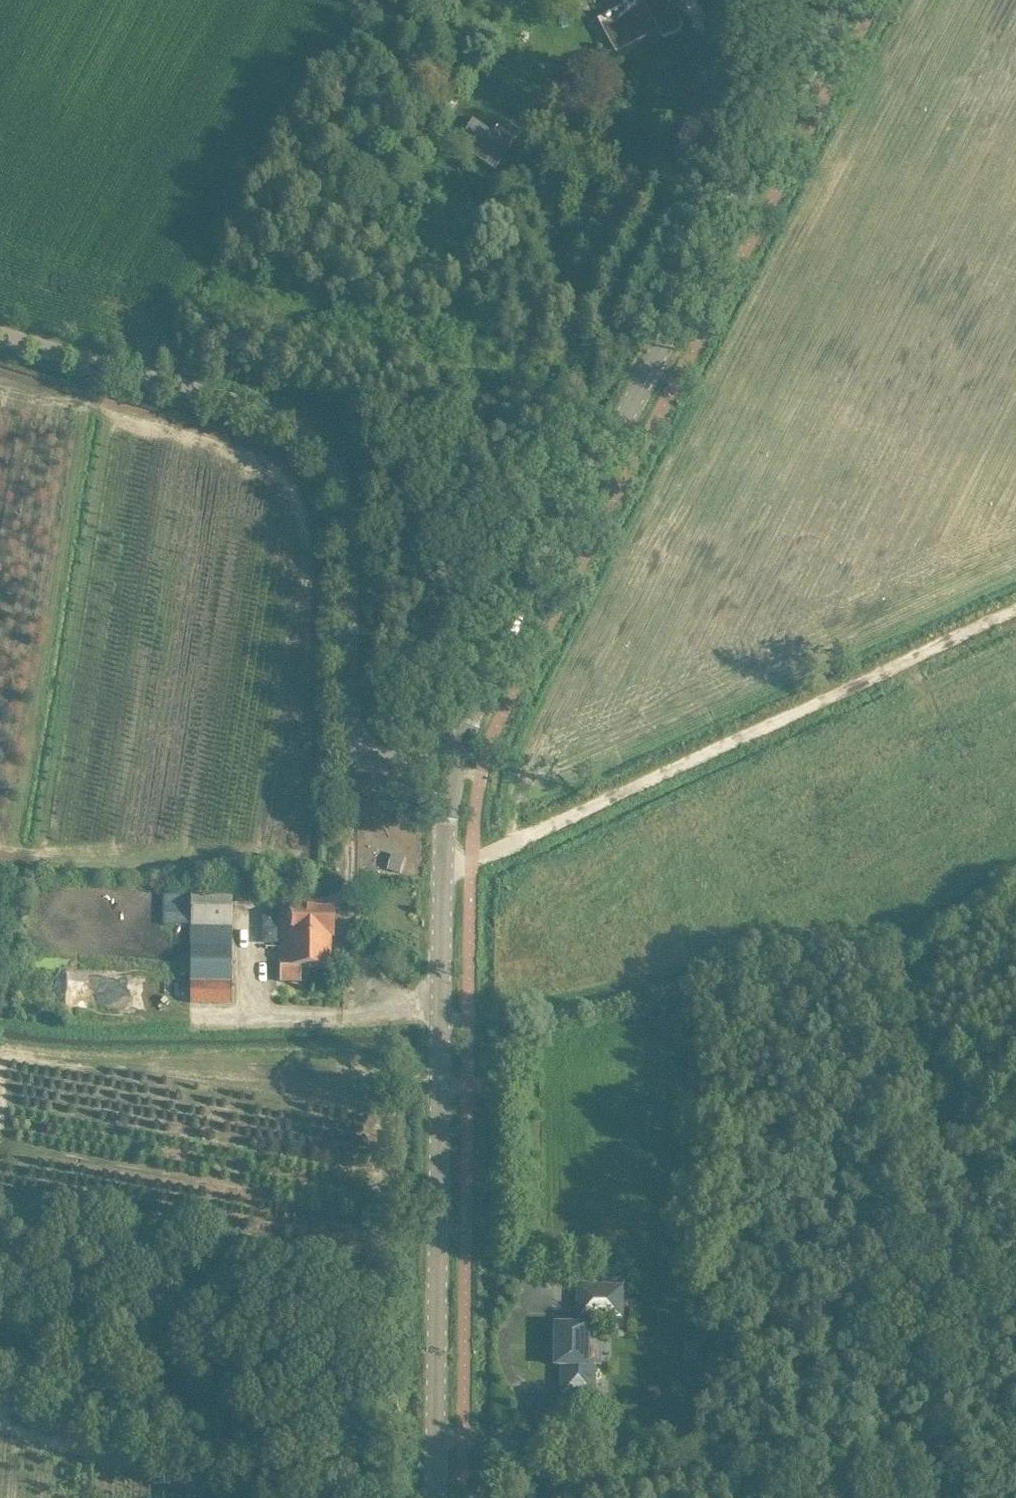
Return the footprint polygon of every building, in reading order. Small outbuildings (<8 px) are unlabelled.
[(625,7),(600,21),(616,51),(646,35),(644,31),(657,25),(663,37),(681,28),(666,0),(621,0),(625,7)] [(191,919),(191,926),(233,927),(233,893),(192,892),(192,893),(191,919)] [(281,967),(281,981),(301,981),(302,967),(330,968),(331,937),(335,937),(335,909),(280,908),(280,967),(281,967)] [(191,946),(190,1003),(232,1004),(232,946),(191,946)] [(621,1316),(621,1288),(579,1287),(579,1327),(556,1326),(556,1366),(563,1366),(563,1392),(593,1392),(593,1365),(586,1365),(587,1316),(621,1316)]
